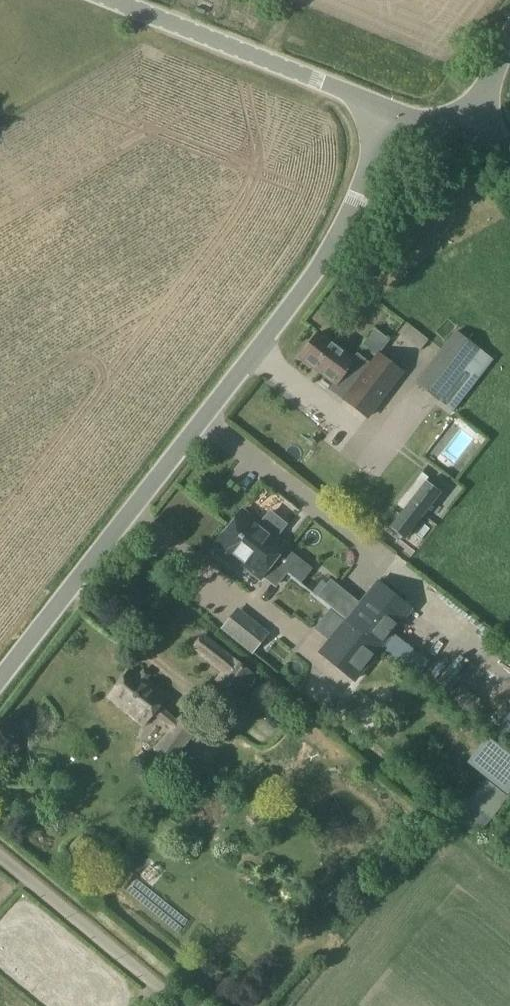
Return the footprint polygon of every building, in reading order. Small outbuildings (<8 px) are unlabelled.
[(480,349),(456,330),(415,383),(439,402),(440,401),(453,411),(492,360),(480,350),(480,349)] [(353,358),(318,332),(300,357),(336,384),(340,380),(352,389),(344,399),(367,416),(402,371),(401,370),(398,374),(377,358),(380,354),(379,353),(371,364),(357,353),(353,358)] [(400,368),(404,357),(420,363),(425,348),(398,339),(389,364),(400,368)] [(426,482),(390,529),(404,540),(441,493),(426,482)] [(262,526),(243,510),(229,527),(286,572),(274,562),(287,545),(275,536),(276,532),(266,524),(262,526)] [(286,572),(229,527),(216,543),(236,559),(235,564),(245,572),(249,570),(260,579),(265,572),(278,582),(286,572)] [(328,622),(341,607),(304,573),(291,588),(328,622)] [(381,649),(412,610),(378,582),(346,622),(381,649)] [(268,634),(237,609),(223,627),(254,651),(268,634)] [(355,682),(381,649),(346,622),(320,655),(355,682)] [(253,673),(203,635),(193,647),(224,671),(217,680),(237,695),(253,673)] [(159,706),(167,696),(132,669),(109,698),(144,725),(154,713),(172,727),(154,750),(171,763),(197,731),(179,718),(177,720),(159,706)]
